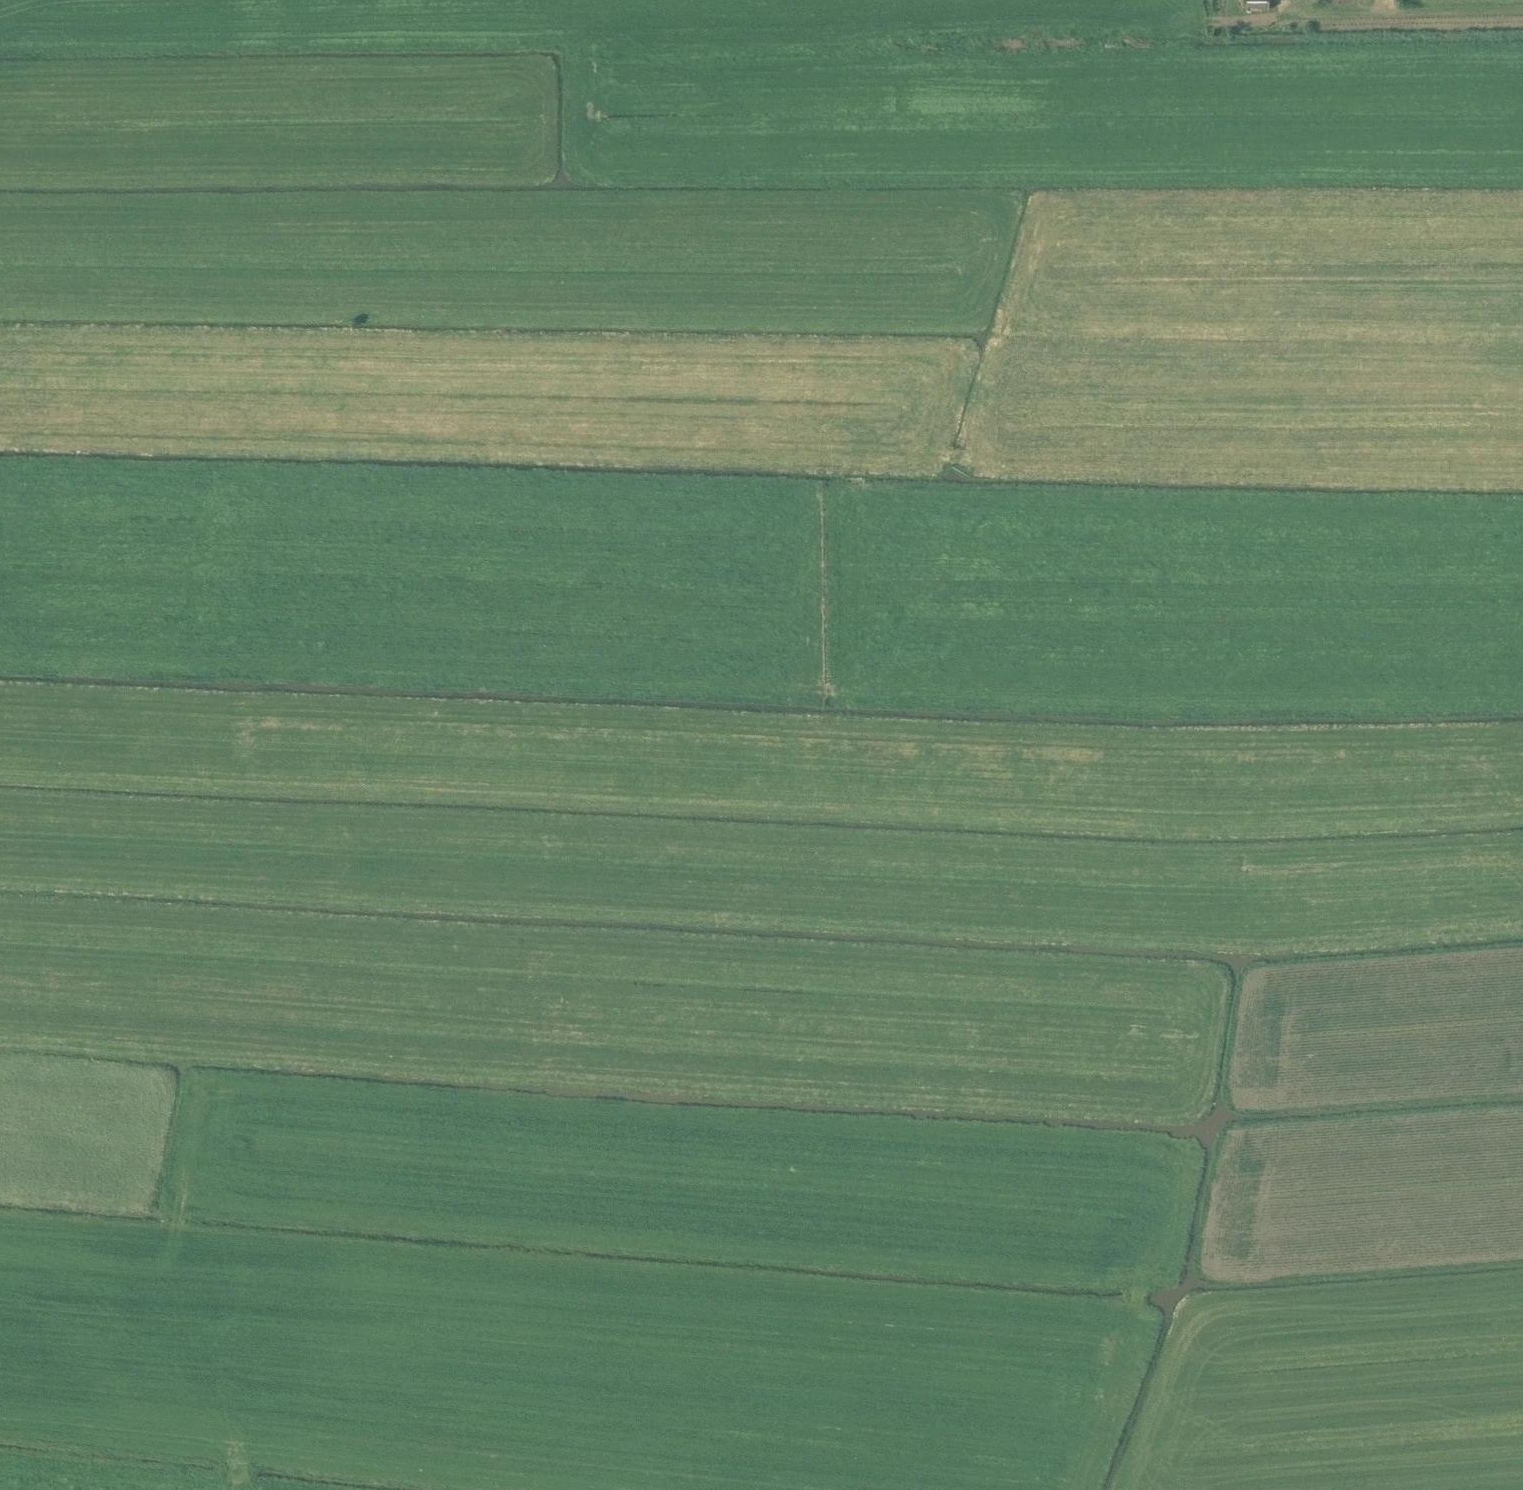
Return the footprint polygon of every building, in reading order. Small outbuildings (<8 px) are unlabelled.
[(1248,10),(1271,9),(1271,0),(1247,0),(1248,10)]
